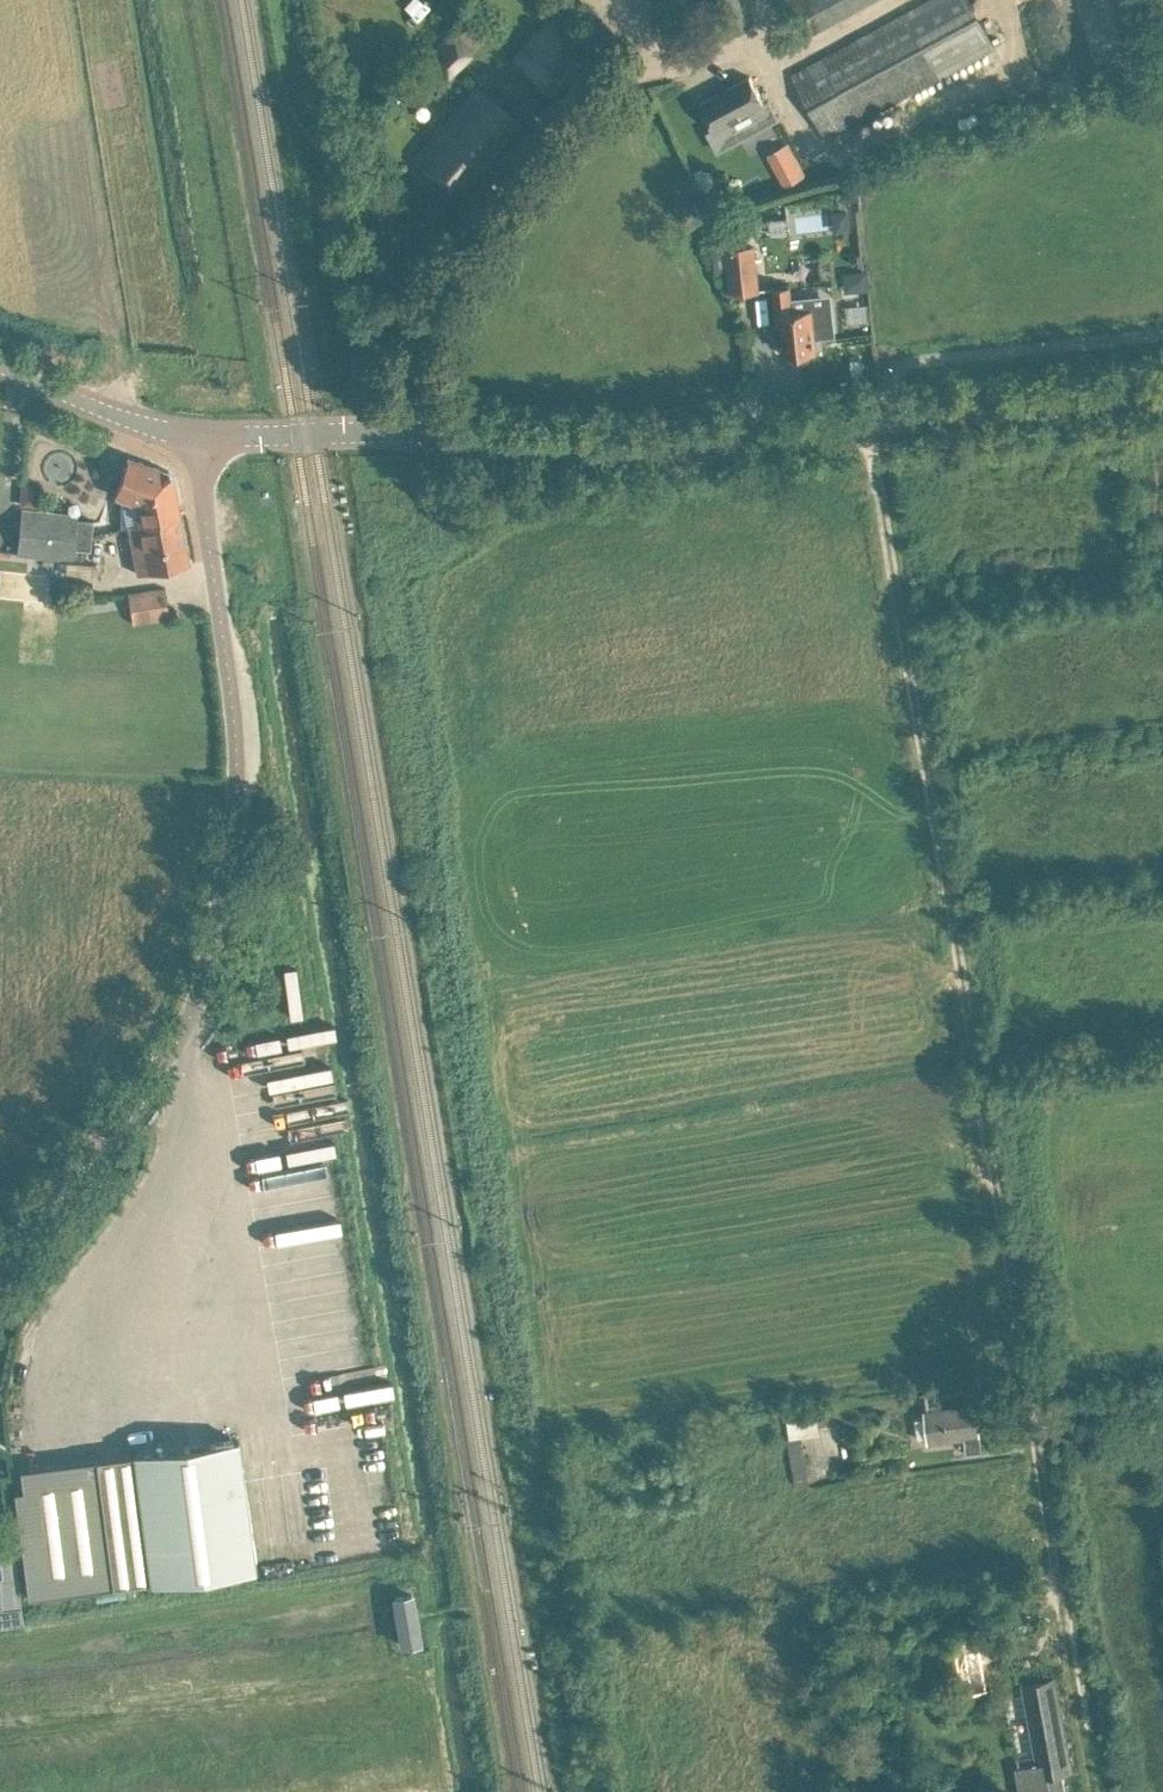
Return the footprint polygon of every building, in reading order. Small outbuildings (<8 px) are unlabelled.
[(806,33),(866,0),(788,0),(806,33)] [(793,73),(828,137),(995,46),(970,0),(928,0),(793,73)] [(513,56),(549,91),(589,51),(577,35),(556,13),(513,56)] [(430,53),(447,73),(469,53),(452,34),(430,53)] [(391,88),(407,104),(431,78),(414,63),(391,88)] [(721,91),(700,102),(715,129),(708,133),(720,154),(777,123),(765,102),(750,74),(721,91)] [(416,160),(461,196),(521,123),(476,87),(416,160)] [(696,201),(706,220),(733,206),(723,187),(696,201)] [(727,247),(732,293),(758,290),(753,244),(727,247)] [(790,284),(774,286),(776,300),(778,325),(783,324),(786,352),(815,348),(814,335),(835,333),(832,301),(792,305),(791,296),(790,284)] [(127,525),(180,515),(173,476),(167,469),(128,455),(115,494),(120,496),(119,526),(127,525)] [(74,559),(78,514),(21,509),(16,553),(74,559)] [(180,515),(127,525),(136,572),(188,562),(180,515)] [(128,591),(132,621),(169,616),(165,586),(128,591)] [(964,1435),(966,1452),(982,1450),(977,1405),(924,1411),(925,1417),(915,1418),(918,1437),(927,1436),(928,1440),(964,1435)] [(791,1484),(806,1482),(799,1433),(816,1431),(812,1410),(782,1414),(791,1484)] [(133,1451),(149,1578),(150,1580),(255,1566),(238,1437),(133,1451)] [(23,1490),(14,1491),(27,1596),(112,1585),(98,1480),(23,1490)] [(412,1588),(385,1590),(388,1640),(415,1639),(412,1588)] [(0,1605),(0,1622),(19,1621),(18,1603),(0,1605)] [(960,1677),(963,1692),(986,1686),(983,1672),(960,1677)] [(1023,1684),(1039,1771),(1071,1765),(1055,1678),(1023,1684)]
